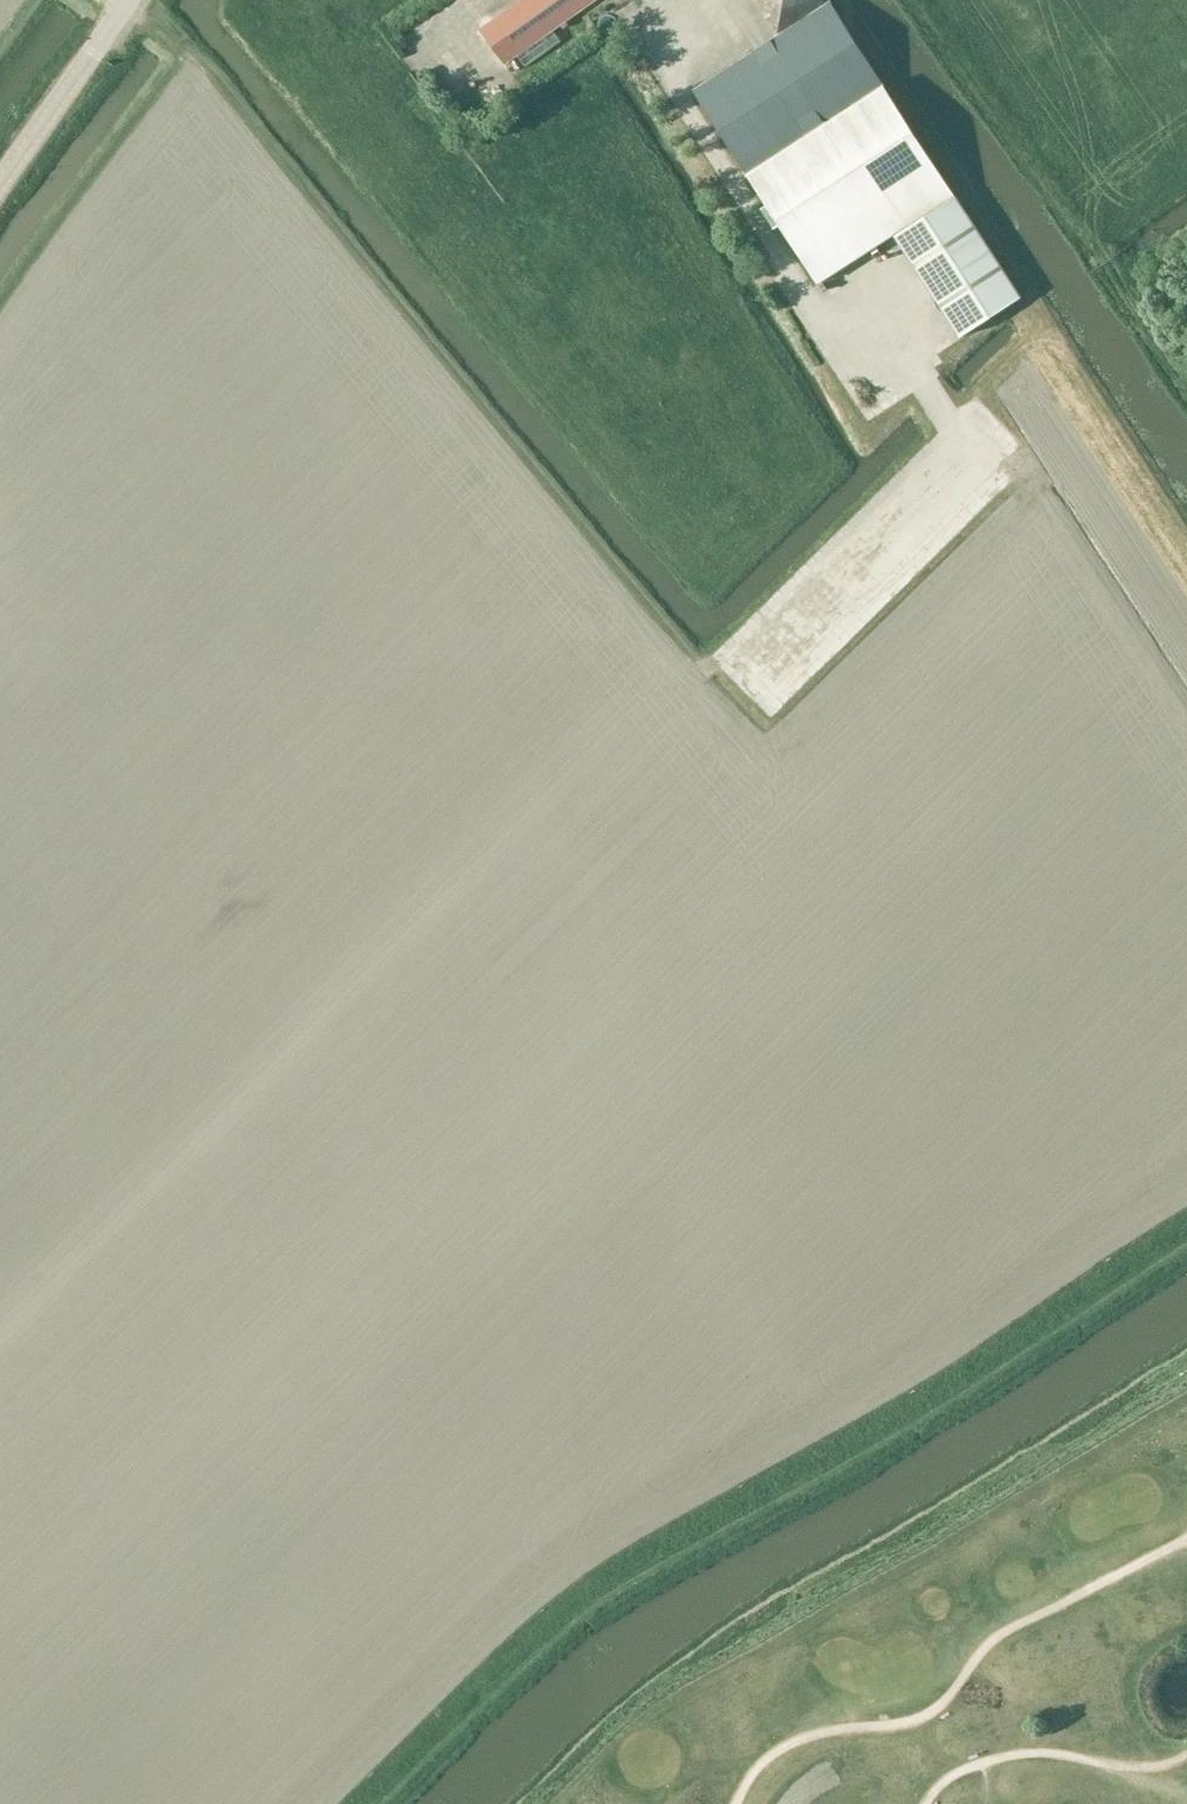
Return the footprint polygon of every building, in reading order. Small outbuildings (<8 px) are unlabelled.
[(480,30),(505,65),(517,56),(525,67),(561,42),(553,31),(570,19),(569,17),(593,0),(521,0),(480,30)] [(829,1),(830,0),(756,0),(776,32),(792,22),(793,24),(752,53),(697,89),(693,91),(747,173),(820,284),(895,235),(961,338),(1021,300),(829,1)] [(1020,362),(1009,369),(1036,410),(1066,390),(1045,360),(1027,372),(1020,362)]
